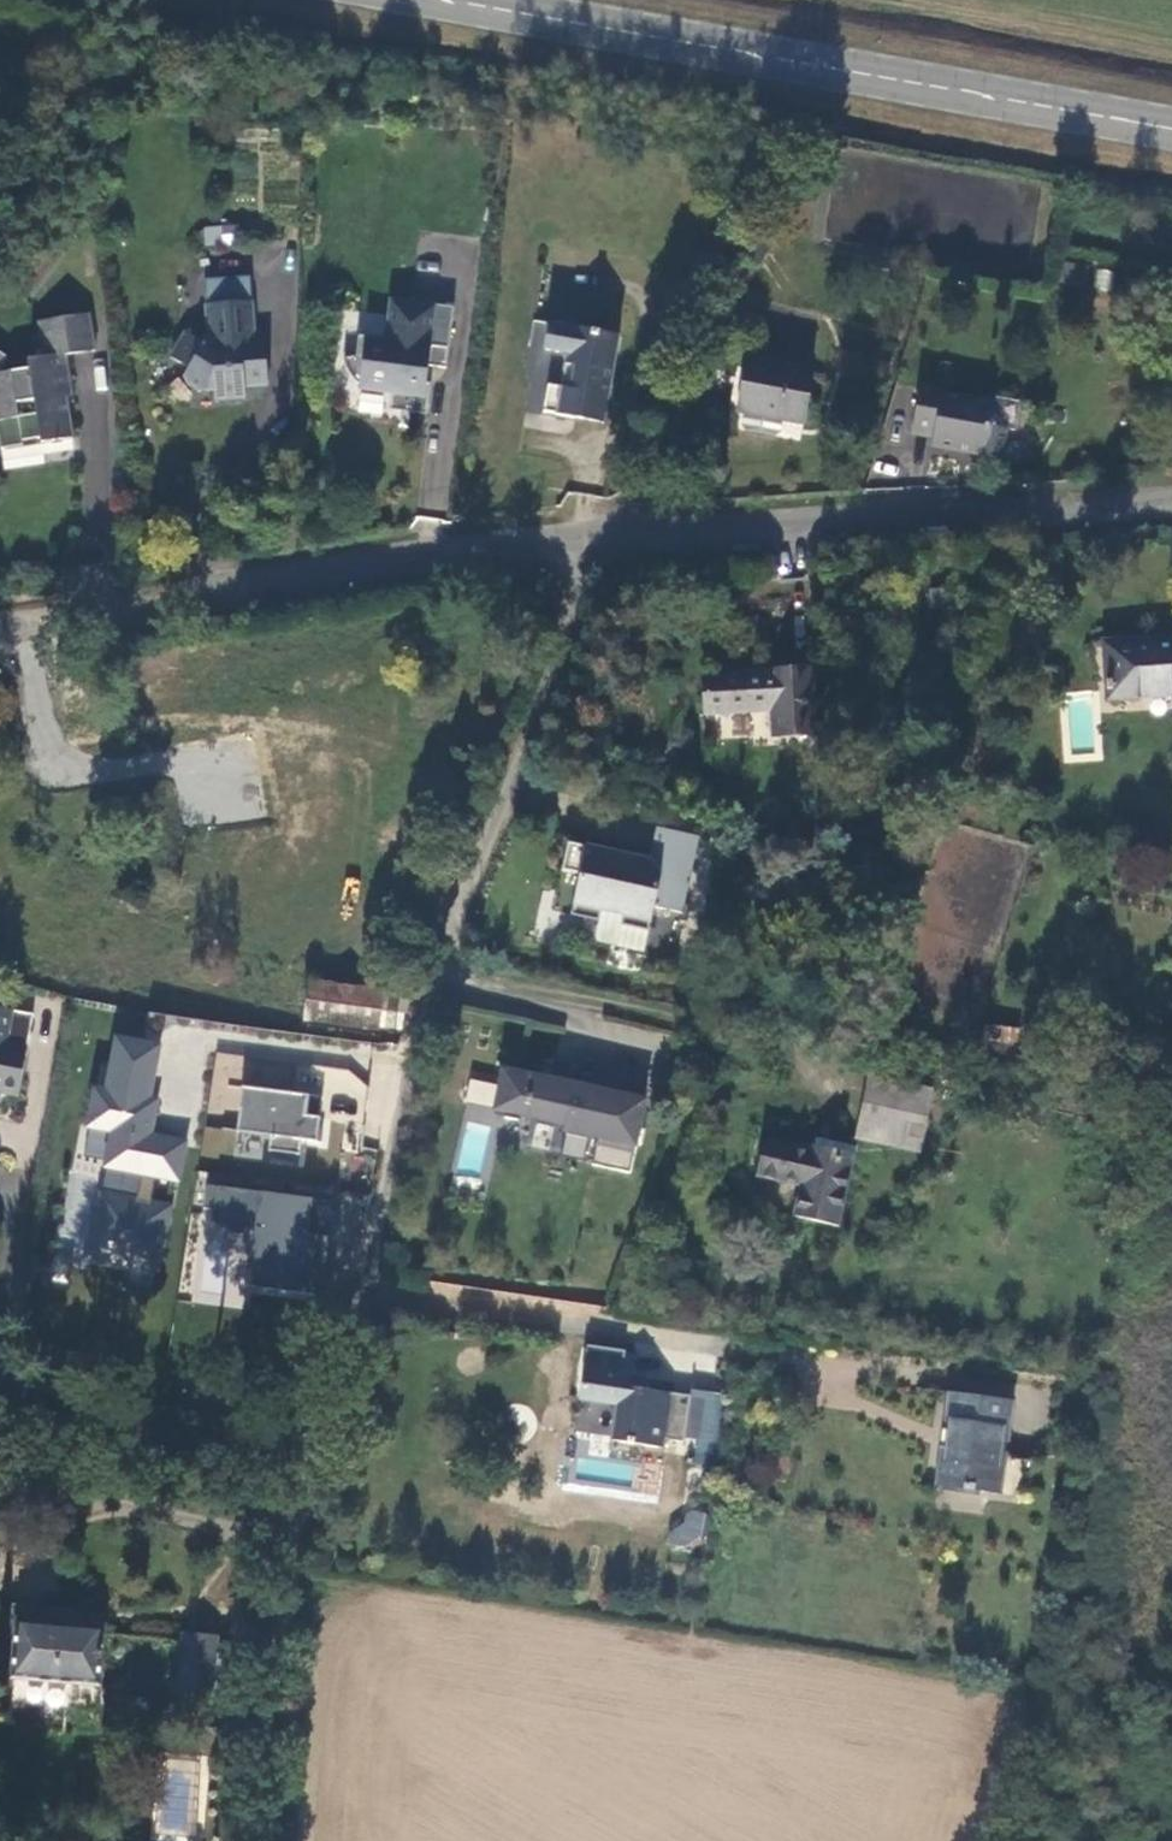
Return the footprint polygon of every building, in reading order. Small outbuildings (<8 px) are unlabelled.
[(206,301),(250,300),(249,273),(205,274),(206,301)] [(450,361),(458,301),(394,292),(388,332),(363,330),(359,347),(351,353),(359,369),(372,382),(382,389),(396,390),(394,402),(433,408),(436,376),(424,374),(427,357),(450,361)] [(207,331),(198,340),(180,328),(166,347),(181,360),(178,365),(183,376),(196,386),(212,385),(213,396),(245,395),(245,385),(261,385),(258,336),(252,337),(250,300),(206,301),(207,331)] [(88,310),(38,317),(43,354),(28,356),(29,362),(0,366),(0,448),(19,446),(18,440),(40,438),(40,442),(51,441),(53,444),(57,446),(60,446),(63,445),(65,442),(66,439),(76,437),(64,353),(94,349),(88,310)] [(555,328),(549,358),(562,360),(567,373),(563,394),(550,392),(545,416),(573,422),(606,427),(611,403),(623,341),(555,328)] [(737,414),(804,426),(815,371),(748,359),(737,414)] [(994,407),(921,390),(910,430),(935,436),(932,446),(957,452),(959,444),(969,447),(972,456),(990,461),(998,457),(1004,433),(988,429),(994,407)] [(1105,646),(1109,701),(1171,696),(1171,640),(1105,646)] [(811,673),(706,679),(708,714),(772,711),(774,736),(815,734),(811,673)] [(688,920),(703,844),(662,836),(656,866),(631,861),(629,869),(616,866),(617,860),(573,851),(559,918),(604,927),(606,920),(626,924),(625,932),(658,938),(662,915),(688,920)] [(405,997),(310,985),(306,1022),(400,1033),(405,997)] [(0,1008),(0,1045),(27,1049),(33,1013),(0,1008)] [(1019,1035),(984,1030),(980,1055),(1016,1060),(1019,1035)] [(152,1098),(162,1045),(114,1037),(106,1087),(92,1085),(84,1129),(88,1130),(84,1156),(105,1161),(84,1259),(162,1273),(174,1203),(150,1199),(155,1179),(181,1185),(189,1144),(153,1136),(162,1100),(152,1098)] [(27,1049),(0,1045),(0,1092),(20,1095),(27,1049)] [(497,1088),(492,1112),(563,1126),(561,1134),(589,1140),(590,1137),(595,1138),(590,1165),(628,1173),(644,1094),(606,1086),(605,1093),(501,1072),(497,1088)] [(874,1075),(868,1102),(926,1116),(932,1088),(874,1075)] [(492,1112),(497,1088),(467,1083),(463,1106),(492,1112)] [(300,1139),(316,1141),(320,1100),(242,1092),(238,1133),(269,1137),(267,1151),(298,1154),(300,1139)] [(862,1127),(920,1141),(926,1116),(868,1102),(862,1127)] [(791,1218),(836,1228),(854,1152),(809,1142),(809,1145),(766,1136),(756,1176),(799,1186),(791,1218)] [(329,1232),(332,1200),(206,1187),(204,1209),(212,1210),(211,1225),(254,1229),(248,1286),(316,1293),(322,1231),(329,1232)] [(615,1404),(609,1439),(659,1447),(660,1439),(684,1443),(685,1438),(699,1440),(702,1422),(688,1419),(691,1395),(649,1388),(650,1380),(620,1376),(625,1352),(587,1345),(578,1398),(615,1404)] [(994,1492),(1007,1398),(947,1390),(943,1419),(948,1420),(944,1445),(937,1444),(933,1475),(962,1481),(961,1487),(994,1492)] [(691,1395),(688,1419),(702,1422),(706,1397),(691,1395)] [(685,1505),(671,1538),(699,1550),(713,1517),(685,1505)] [(13,1606),(12,1624),(21,1626),(16,1680),(98,1688),(103,1629),(78,1626),(79,1612),(13,1606)] [(181,1636),(181,1641),(176,1691),(213,1694),(218,1645),(219,1639),(181,1636)] [(201,1763),(164,1760),(158,1838),(195,1840),(201,1763)]
